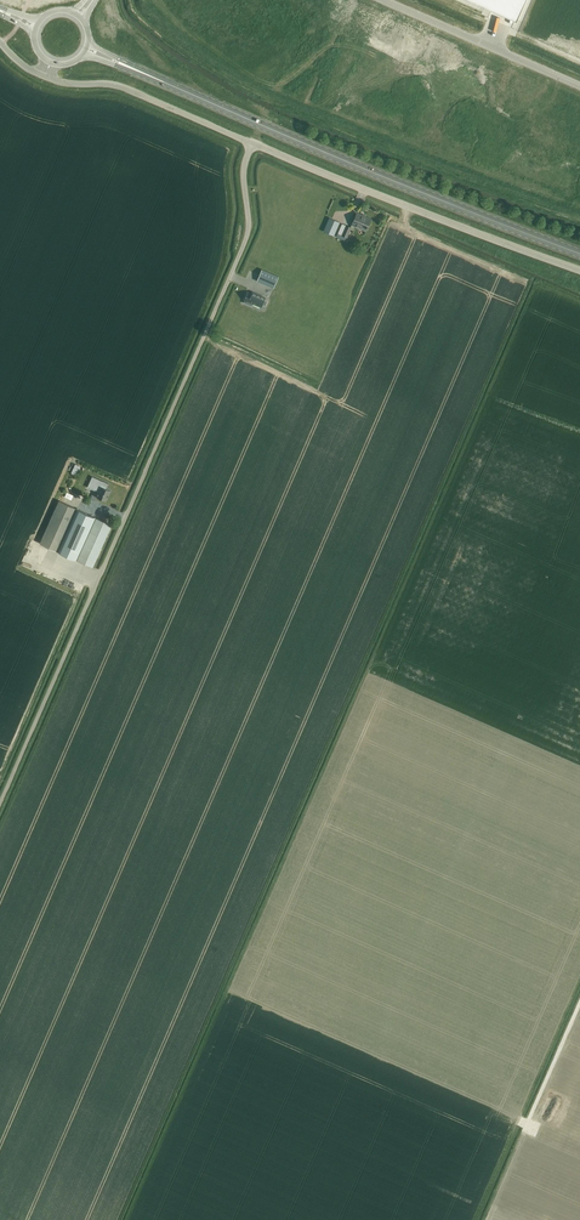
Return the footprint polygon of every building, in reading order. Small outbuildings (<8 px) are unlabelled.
[(516,20),(525,0),(471,0),(516,20)] [(366,231),(369,225),(371,219),(357,213),(354,219),(352,225),(366,231)] [(330,218),(324,231),(334,235),(340,222),(330,218)] [(351,227),(347,225),(342,224),(338,234),(342,235),(341,239),(345,241),(347,237),(351,227)] [(279,277),(262,269),(257,281),(274,288),(279,277)] [(265,298),(252,292),(251,294),(247,292),(244,300),(245,300),(244,303),(252,306),(253,303),(262,307),(262,305),(265,306),(267,301),(265,300),(265,298)] [(110,491),(105,488),(102,487),(101,487),(96,485),(94,490),(99,492),(97,497),(98,497),(98,498),(100,499),(101,498),(106,501),(110,491)] [(88,565),(108,523),(59,501),(40,543),(88,565)]
